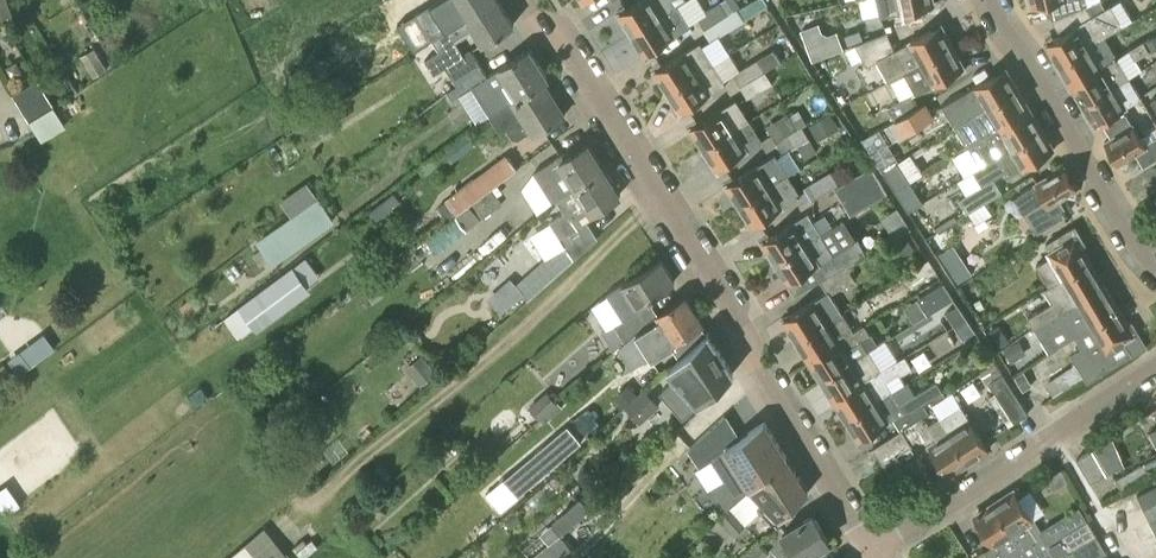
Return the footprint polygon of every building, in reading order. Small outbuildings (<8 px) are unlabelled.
[(2,17),(14,13),(9,0),(0,0),(0,14),(2,17)] [(488,0),(434,0),(413,13),(429,38),(488,0)] [(429,38),(430,40),(426,43),(433,55),(474,29),(483,43),(515,23),(500,0),(488,0),(429,38)] [(687,0),(638,0),(622,10),(622,9),(618,12),(632,34),(687,0)] [(727,14),(721,2),(707,10),(701,0),(687,0),(632,34),(645,54),(677,34),(676,33),(699,19),(705,29),(727,14)] [(721,0),(728,12),(741,5),(738,0),(722,0),(721,0)] [(737,8),(744,18),(765,5),(767,4),(765,0),(752,0),(737,8)] [(881,16),(898,13),(898,14),(902,14),(901,10),(925,5),(925,6),(934,4),(933,0),(877,0),(881,16)] [(1058,61),(1105,33),(1123,22),(1111,2),(1046,41),(1058,61)] [(712,40),(744,19),(744,18),(737,8),(727,14),(705,29),(712,40)] [(824,20),(806,21),(806,35),(825,34),(824,20)] [(911,67),(954,44),(944,23),(895,48),(888,30),(887,31),(861,41),(846,48),(853,61),(864,56),(868,64),(879,59),(890,79),(892,79),(911,67)] [(860,27),(846,33),(849,43),(864,37),(860,27)] [(1071,83),(1118,55),(1105,33),(1058,61),(1071,83)] [(1145,40),(1150,50),(1155,46),(1155,34),(1145,40)] [(1135,58),(1149,49),(1143,39),(1129,48),(1135,58)] [(668,92),(714,63),(699,42),(687,49),(686,48),(682,50),(683,52),(654,70),(668,92)] [(911,67),(892,79),(902,98),(915,92),(956,71),(965,67),(954,44),(911,67)] [(95,46),(82,54),(95,75),(107,67),(95,46)] [(457,79),(481,63),(471,48),(446,64),(455,78),(453,79),(456,84),(459,81),(457,79)] [(765,69),(781,59),(774,48),(734,72),(741,83),(765,69)] [(489,114),(544,80),(549,77),(530,49),(498,69),(488,75),(481,63),(457,79),(459,81),(456,84),(457,85),(447,91),(452,98),(472,86),(489,114)] [(1083,103),(1130,75),(1118,55),(1071,83),(1083,103)] [(785,65),(782,59),(781,59),(765,69),(773,82),(779,79),(774,71),(785,65)] [(714,63),(668,92),(682,112),(693,104),(691,101),(724,78),(714,63)] [(955,125),(971,115),(1020,86),(1007,65),(958,93),(959,95),(943,105),(955,125)] [(749,96),(773,82),(765,69),(741,83),(749,96)] [(1130,75),(1083,103),(1095,124),(1142,96),(1130,75)] [(31,119),(55,105),(38,78),(14,92),(31,119)] [(544,80),(489,114),(500,131),(506,128),(514,141),(530,132),(532,135),(565,114),(544,80)] [(984,136),(1031,105),(1020,86),(971,115),(984,136)] [(894,118),(918,104),(912,94),(888,108),(894,118)] [(704,148),(750,119),(737,99),(723,107),(722,105),(718,108),(719,109),(692,126),(691,127),(704,148)] [(925,100),(918,104),(894,118),(902,133),(934,115),(925,100)] [(995,155),(1043,125),(1031,105),(984,136),(969,145),(981,165),(996,156),(995,155)] [(831,111),(809,124),(818,140),(840,127),(831,111)] [(1126,111),(1105,124),(1112,135),(1104,140),(1118,162),(1126,163),(1128,155),(1136,150),(1144,163),(1155,155),(1155,136),(1145,143),(1126,111)] [(776,140),(798,128),(790,115),(769,127),(776,140)] [(750,119),(704,148),(716,168),(749,147),(749,148),(763,141),(750,119)] [(798,128),(776,140),(784,153),(810,139),(802,125),(798,128)] [(995,155),(996,156),(1008,177),(1057,148),(1043,125),(995,155)] [(442,166),(477,143),(468,131),(434,155),(442,166)] [(817,151),(810,139),(797,146),(804,158),(817,151)] [(574,187),(604,167),(589,143),(560,161),(558,157),(535,170),(553,200),(556,198),(574,187)] [(911,152),(914,156),(926,149),(923,145),(911,152)] [(924,172),(914,156),(911,152),(898,160),(911,180),(924,172)] [(455,214),(458,212),(505,177),(517,168),(508,154),(445,201),(455,214)] [(740,205),(789,174),(776,154),(759,164),(757,161),(754,164),(755,166),(728,183),(728,182),(726,183),(740,205)] [(896,189),(911,180),(898,160),(883,169),(896,189)] [(1036,233),(1069,213),(1061,199),(1079,188),(1064,163),(1035,181),(1044,197),(1022,210),(1036,233)] [(872,165),(840,184),(835,187),(842,200),(865,187),(869,194),(884,186),(872,165)] [(574,187),(556,198),(564,212),(550,222),(565,244),(517,285),(510,278),(489,297),(507,318),(529,299),(597,237),(587,220),(607,209),(605,203),(620,193),(604,167),(574,187)] [(835,187),(840,184),(832,170),(804,186),(812,200),(835,187)] [(789,174),(740,205),(755,230),(768,222),(766,218),(781,207),(783,210),(786,207),(785,205),(801,194),(789,174)] [(505,177),(458,212),(470,227),(517,192),(505,177)] [(967,213),(1003,191),(994,177),(960,198),(967,213)] [(293,216),(320,196),(309,180),(281,199),(293,216)] [(909,210),(924,200),(911,180),(896,189),(909,210)] [(395,190),(370,209),(377,218),(401,199),(395,190)] [(911,228),(898,205),(896,206),(882,215),(895,237),(911,228)] [(775,261),(821,232),(808,212),(795,220),(793,219),(790,221),(791,223),(763,241),(775,261)] [(1045,289),(1092,260),(1084,246),(1087,244),(1075,224),(1045,242),(1050,249),(1047,251),(1049,256),(1036,263),(1049,285),(1044,288),(1045,289)] [(796,294),(822,278),(847,262),(866,250),(856,234),(833,253),(821,232),(775,261),(789,282),(797,277),(804,288),(796,293),(796,294)] [(914,249),(906,234),(890,244),(898,258),(914,249)] [(309,250),(227,313),(245,338),(328,274),(309,250)] [(622,343),(659,312),(649,296),(675,280),(661,258),(619,283),(604,297),(620,321),(604,331),(615,348),(622,343)] [(912,284),(937,270),(930,258),(905,273),(912,284)] [(967,259),(952,268),(959,281),(975,272),(969,263),(967,259)] [(1059,313),(1107,284),(1092,260),(1045,289),(1052,301),(1030,314),(1037,326),(1060,313),(1059,313)] [(847,262),(822,278),(831,292),(856,277),(847,262)] [(929,312),(954,296),(944,280),(919,297),(929,312)] [(1080,334),(1121,309),(1107,284),(1059,313),(1060,313),(1037,326),(1043,336),(1067,322),(1075,335),(1079,332),(1080,334)] [(797,338),(842,310),(829,290),(816,298),(814,296),(810,298),(812,301),(785,317),(784,317),(797,338)] [(192,296),(180,305),(189,318),(202,308),(192,296)] [(670,364),(707,331),(702,325),(703,324),(686,296),(659,312),(622,343),(638,367),(663,351),(670,364)] [(985,306),(980,297),(974,301),(979,310),(985,306)] [(955,323),(967,316),(959,303),(947,311),(955,323)] [(1121,309),(1080,334),(1086,345),(1073,353),(1078,362),(1047,380),(1054,393),(1085,374),(1089,380),(1134,353),(1147,346),(1132,321),(1129,322),(1121,309)] [(810,359),(854,330),(842,310),(797,338),(810,359)] [(967,316),(955,323),(964,337),(976,329),(967,316)] [(822,378),(870,349),(877,344),(865,323),(854,330),(810,359),(822,378)] [(1009,340),(999,323),(990,328),(1000,346),(1009,340)] [(940,360),(963,347),(952,327),(928,340),(940,360)] [(44,331),(9,358),(22,375),(57,348),(44,331)] [(734,373),(707,331),(670,364),(671,365),(666,368),(674,377),(661,389),(685,416),(698,404),(734,373)] [(1010,357),(1019,351),(1013,342),(1004,348),(1010,357)] [(925,369),(938,361),(929,347),(916,355),(925,369)] [(835,399),(905,355),(904,355),(882,369),(870,349),(822,378),(835,399)] [(420,385),(437,371),(422,353),(405,367),(409,372),(420,385)] [(847,418),(893,390),(886,379),(899,371),(900,374),(912,367),(905,355),(835,399),(847,418)] [(989,381),(990,381),(1003,372),(996,360),(981,370),(989,381)] [(0,364),(0,382),(3,386),(16,376),(4,361),(0,364)] [(1024,370),(1015,376),(1023,390),(1032,384),(1024,370)] [(409,372),(384,393),(395,406),(420,385),(409,372)] [(1028,412),(1003,372),(990,381),(1014,420),(1028,412)] [(902,427),(915,419),(930,410),(925,402),(933,397),(935,401),(946,394),(937,379),(900,402),(893,390),(847,418),(860,439),(889,421),(890,423),(893,420),(893,419),(895,417),(902,427)] [(624,405),(625,405),(638,393),(630,383),(615,396),(624,405)] [(639,393),(626,405),(641,421),(661,403),(646,387),(639,393)] [(932,403),(940,416),(968,461),(989,447),(971,419),(973,418),(970,414),(968,416),(960,403),(952,390),(946,394),(935,401),(932,403)] [(558,402),(548,391),(530,407),(540,418),(558,402)] [(196,407),(190,400),(174,412),(180,420),(196,407)] [(586,432),(605,418),(596,404),(576,418),(586,432)] [(713,486),(728,509),(730,506),(750,488),(785,455),(765,422),(738,439),(725,416),(689,449),(699,465),(711,458),(724,478),(713,486)] [(954,469),(968,461),(940,416),(929,423),(926,417),(917,422),(941,460),(939,468),(947,470),(948,471),(953,468),(954,469)] [(568,424),(505,477),(519,494),(582,440),(568,424)] [(883,462),(912,444),(902,429),(873,447),(883,462)] [(1091,482),(1107,474),(1092,448),(1077,458),(1091,482)] [(785,455),(750,488),(779,519),(808,491),(785,455)] [(1144,463),(1116,478),(1123,490),(1151,475),(1144,463)] [(1068,481),(1062,469),(1047,479),(1054,490),(1068,481)] [(501,511),(520,495),(519,494),(505,477),(486,493),(501,511)] [(581,496),(598,506),(609,488),(592,477),(581,496)] [(1155,503),(1155,485),(1138,494),(1145,508),(1155,503)] [(1026,552),(1030,557),(1057,557),(1068,551),(1059,536),(1064,534),(1088,519),(1079,506),(1040,529),(1014,489),(993,502),(1025,553),(1026,552)] [(590,508),(580,497),(551,523),(561,534),(590,508)] [(377,499),(369,511),(380,518),(388,506),(377,499)] [(1025,553),(993,502),(972,515),(992,545),(986,549),(992,557),(1017,557),(1025,553)] [(1155,520),(1155,503),(1145,508),(1152,522),(1155,520)] [(728,509),(718,517),(734,534),(746,523),(730,506),(728,509)] [(518,511),(505,519),(510,527),(523,520),(518,511)] [(816,555),(813,550),(829,540),(813,514),(781,533),(791,549),(787,552),(791,557),(810,557),(816,555)] [(1074,551),(1098,537),(1088,519),(1064,534),(1074,551)] [(266,526),(227,557),(292,557),(266,526)] [(1074,551),(1078,557),(1096,557),(1107,551),(1098,537),(1074,551)] [(769,552),(760,543),(744,557),(763,557),(769,552)]
